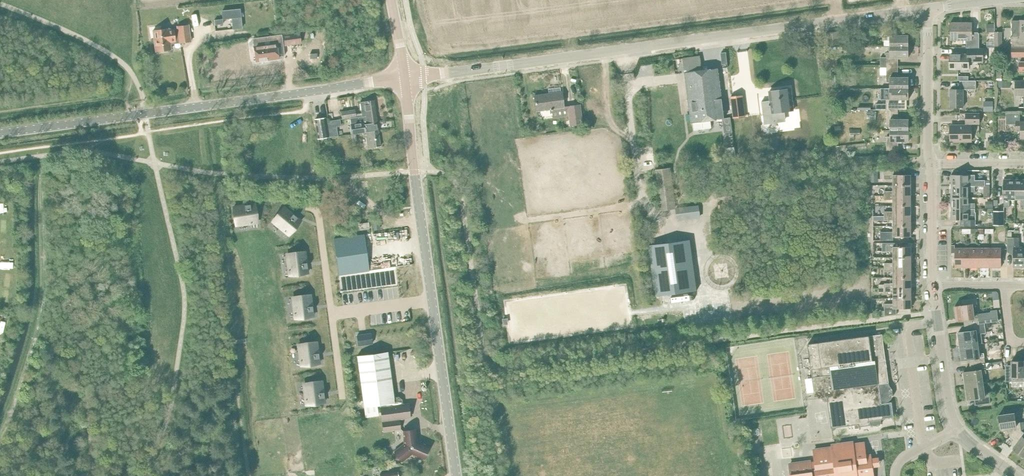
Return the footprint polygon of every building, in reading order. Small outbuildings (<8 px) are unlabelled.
[(240,9),(222,11),(223,19),(232,18),(233,29),(242,28),(240,9)] [(1023,47),(1023,20),(1021,19),(1021,21),(1013,21),(1012,47),(1023,47)] [(951,22),(950,40),(970,40),(970,48),(980,48),(980,33),(973,33),(973,22),(951,22)] [(168,28),(153,30),(156,51),(171,49),(170,42),(179,41),(179,43),(190,41),(188,25),(177,26),(177,28),(168,29),(168,28)] [(838,31),(827,32),(828,45),(840,44),(838,31)] [(299,32),(283,34),(284,45),(300,43),(299,32)] [(890,46),(908,46),(908,35),(902,35),(902,32),(898,32),(898,35),(884,35),(884,46),(890,46)] [(281,35),(253,38),(254,46),(256,61),(279,58),(278,57),(284,56),(283,43),(281,35)] [(886,67),(898,67),(898,58),(908,58),(908,46),(890,46),(890,53),(886,53),(886,57),(880,57),(880,67),(886,67)] [(1012,47),(1012,56),(1023,56),(1023,47),(1012,47)] [(950,54),(950,68),(968,68),(968,61),(983,61),(983,48),(980,48),(970,48),(968,48),(968,54),(950,54)] [(683,58),(685,72),(702,70),(700,56),(683,58)] [(838,65),(837,57),(830,58),(830,66),(838,65)] [(898,77),(898,67),(886,67),(886,82),(890,82),(890,88),(909,88),(909,77),(898,77)] [(690,112),(723,108),(718,68),(702,70),(685,72),(690,112)] [(951,89),(951,107),(963,108),(964,89),(977,89),(977,81),(968,80),(961,80),(961,89),(951,89)] [(1016,80),(1016,93),(1023,93),(1023,80),(1016,80)] [(762,101),(761,101),(764,124),(765,124),(765,123),(767,123),(767,122),(773,122),(776,122),(776,121),(785,120),(784,111),(793,110),(790,89),(788,89),(787,87),(783,88),(782,90),(770,91),(771,102),(762,103),(762,101)] [(909,100),(909,88),(890,88),(881,88),(881,99),(886,99),(886,104),(876,104),(876,109),(886,109),(898,109),(898,100),(909,100)] [(562,92),(535,95),(537,110),(551,108),(552,114),(552,117),(568,115),(568,118),(578,116),(581,116),(579,104),(577,104),(568,105),(568,106),(564,107),(562,92)] [(374,100),(359,102),(361,116),(363,116),(365,124),(377,122),(374,100)] [(984,112),(993,112),(993,101),(984,101),(984,112)] [(723,108),(690,112),(692,123),(694,123),(695,130),(712,127),(711,121),(724,119),(723,108)] [(355,109),(341,111),(342,119),(349,118),(356,117),(356,116),(355,109)] [(745,109),(732,111),(733,118),(746,117),(745,109)] [(890,130),(909,130),(909,119),(898,119),(898,109),(886,109),(886,125),(890,125),(890,130)] [(1006,124),(1017,124),(1017,129),(1021,129),(1022,139),(1023,139),(1023,123),(1020,123),(1020,113),(1006,113),(1006,124)] [(966,125),(951,126),(951,141),(971,141),(971,124),(980,124),(980,114),(966,114),(966,124),(966,125)] [(361,116),(349,118),(352,134),(362,132),(366,132),(378,130),(377,122),(365,124),(363,116),(361,116)] [(325,117),(315,119),(318,139),(328,137),(338,135),(336,126),(341,125),(340,119),(325,121),(325,117)] [(860,129),(849,129),(850,137),(854,137),(854,135),(860,135),(860,129)] [(366,132),(362,132),(363,135),(366,134),(368,148),(381,146),(378,130),(366,132)] [(909,130),(890,130),(890,137),(886,137),(886,151),(898,151),(898,141),(909,141),(909,130)] [(754,144),(742,144),(742,153),(754,153),(754,144)] [(671,167),(656,169),(661,211),(676,209),(671,167)] [(952,186),(976,186),(986,186),(986,180),(976,180),(976,174),(952,174),(952,186)] [(892,180),(892,186),(913,186),(913,182),(911,182),(911,175),(894,175),(884,175),(884,180),(892,180)] [(1015,199),(1015,179),(1004,179),(1004,207),(1010,207),(1010,199),(1015,199)] [(1015,179),(1015,199),(1021,199),(1021,207),(1023,207),(1023,179),(1015,179)] [(884,196),(910,196),(910,191),(913,191),(913,186),(892,186),(892,192),(884,192),(884,190),(875,190),(875,196),(884,196)] [(952,197),(969,197),(969,191),(976,191),(976,186),(952,186),(952,197)] [(732,191),(717,192),(718,203),(733,201),(732,191)] [(893,206),(913,206),(913,202),(910,202),(910,196),(884,196),(884,201),(892,201),(893,206)] [(969,203),(969,197),(952,197),(952,208),(975,208),(975,203),(969,203)] [(244,205),(233,207),(236,225),(257,222),(254,204),(250,204),(244,205)] [(699,205),(676,208),(678,220),(701,218),(699,205)] [(913,212),(913,206),(893,206),(893,213),(884,213),(884,216),(884,217),(911,217),(911,212),(913,212)] [(284,207),(272,221),(288,235),(300,220),(297,218),(297,217),(292,213),(292,214),(284,207)] [(975,208),(952,208),(951,220),(960,220),(960,226),(975,226),(975,208)] [(1004,226),(1004,215),(1004,211),(994,211),(994,226),(1004,226)] [(911,223),(911,217),(884,217),(884,220),(884,221),(892,221),(893,227),(913,227),(913,223),(911,223)] [(893,231),(880,231),(880,240),(893,240),(893,238),(911,237),(911,232),(913,232),(913,227),(893,227),(893,231)] [(364,234),(333,238),(339,275),(369,270),(364,234)] [(1019,247),(1019,238),(1012,238),(1008,238),(1008,252),(1014,252),(1014,267),(1023,267),(1023,247),(1019,247)] [(690,240),(649,245),(656,297),(697,291),(690,240)] [(894,257),(914,257),(913,253),(911,253),(911,246),(885,247),(885,252),(893,252),(894,257)] [(955,267),(967,267),(967,248),(955,248),(955,267)] [(978,248),(967,248),(967,267),(978,267),(978,248)] [(990,248),(978,248),(978,267),(990,267),(990,248)] [(1002,248),(990,248),(990,267),(1002,267),(1002,248)] [(304,251),(286,254),(289,275),(307,272),(307,268),(306,262),(304,251)] [(914,262),(914,257),(894,257),(894,263),(885,263),(885,268),(911,267),(911,262),(914,262)] [(893,278),(913,278),(913,273),(911,273),(911,267),(885,268),(885,271),(885,273),(893,272),(893,278)] [(913,282),(913,278),(893,278),(894,284),(885,285),(885,284),(880,284),(880,287),(879,287),(879,288),(911,288),(911,283),(913,282)] [(911,294),(911,288),(879,288),(879,292),(885,292),(885,293),(894,293),(894,298),(914,298),(914,294),(911,294)] [(997,291),(992,291),(994,308),(1000,307),(999,293),(998,292),(997,291)] [(310,294),(291,297),(294,318),(313,316),(312,312),(313,311),(312,305),(310,294)] [(914,298),(894,298),(894,305),(886,305),(886,316),(896,314),(896,309),(911,309),(911,303),(914,303),(914,298)] [(964,320),(965,326),(985,323),(999,322),(997,311),(992,311),(992,313),(979,315),(979,314),(974,314),(971,298),(962,300),(963,306),(955,307),(957,321),(964,320)] [(985,323),(965,326),(966,332),(958,333),(960,347),(978,345),(983,344),(981,335),(986,335),(985,323)] [(371,333),(357,335),(357,338),(358,344),(358,345),(372,343),(371,333)] [(816,342),(808,343),(812,368),(813,377),(812,377),(815,399),(821,398),(828,402),(831,428),(859,424),(859,427),(871,425),(882,424),(881,420),(883,419),(884,419),(894,417),(892,403),(882,404),(881,402),(879,384),(889,383),(886,360),(882,334),(870,336),(870,335),(868,335),(819,342),(819,345),(817,346),(816,342)] [(301,344),(298,344),(300,354),(301,366),(319,363),(319,359),(319,352),(318,352),(316,342),(301,344)] [(979,354),(978,345),(960,347),(962,361),(970,360),(971,366),(986,364),(986,363),(985,354),(979,354)] [(387,352),(357,356),(364,406),(366,406),(367,416),(377,415),(376,405),(379,404),(381,421),(409,418),(407,403),(401,404),(401,400),(398,397),(393,398),(387,352)] [(1006,369),(1006,381),(1023,381),(1023,361),(1012,361),(1012,369),(1006,369)] [(987,369),(986,364),(971,366),(971,372),(964,373),(966,387),(984,385),(982,374),(987,374),(987,369)] [(321,381),(303,383),(306,405),(324,402),(324,398),(323,391),(321,381)] [(985,394),(984,385),(966,387),(968,401),(975,400),(976,406),(991,404),(990,393),(985,394)] [(1022,430),(1023,429),(1023,422),(1016,423),(1015,413),(999,415),(1001,429),(1010,428),(1011,437),(1022,430)] [(399,420),(382,422),(383,430),(400,428),(399,420)] [(403,444),(393,452),(401,462),(411,455),(423,460),(428,447),(416,442),(415,429),(405,431),(401,431),(403,444)] [(1011,437),(1018,443),(1014,449),(1023,456),(1023,432),(1022,430),(1011,437)] [(790,464),(791,475),(874,475),(871,455),(866,456),(864,443),(853,445),(853,442),(832,445),(832,448),(814,450),(815,462),(811,463),(811,461),(790,464)]
